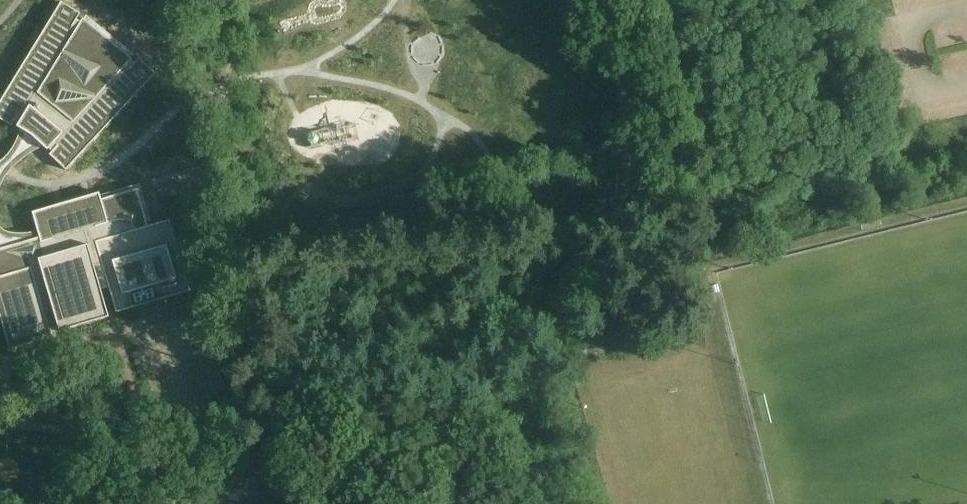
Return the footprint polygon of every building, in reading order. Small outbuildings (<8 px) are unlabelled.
[(0,130),(0,132),(48,145),(71,181),(172,76),(61,3),(0,130)] [(5,184),(17,184),(18,162),(6,161),(5,184)] [(0,249),(0,331),(186,293),(169,220),(145,226),(137,198),(36,221),(41,241),(0,249)]
